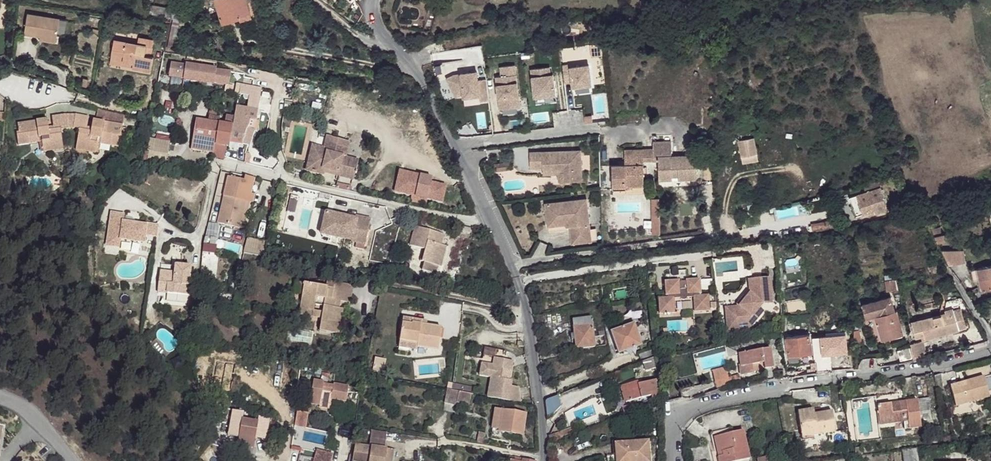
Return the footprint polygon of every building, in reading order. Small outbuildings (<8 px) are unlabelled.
[(223,23),(240,18),(239,16),(251,12),(248,0),(216,0),(223,23)] [(239,16),(240,18),(240,21),(254,17),(253,11),(251,12),(239,16)] [(59,19),(27,13),(23,34),(40,37),(39,40),(55,43),(57,33),(59,19)] [(66,20),(59,19),(57,33),(63,35),(66,20)] [(133,68),(151,71),(153,58),(145,56),(147,45),(152,46),(153,40),(139,37),(138,44),(115,40),(111,59),(134,63),(133,67),(133,68)] [(134,63),(111,59),(111,63),(133,67),(134,63)] [(229,85),(231,73),(216,70),(216,69),(186,65),(185,66),(171,64),(169,77),(184,79),(183,80),(214,84),(214,83),(229,85)] [(571,64),(563,65),(565,82),(572,81),(573,87),(591,85),(589,65),(571,67),(571,64)] [(501,76),(495,77),(499,109),(520,107),(515,65),(500,67),(501,76)] [(555,102),(553,66),(531,67),(532,103),(555,102)] [(489,100),(486,78),(478,79),(477,70),(468,71),(468,75),(463,75),(461,72),(453,76),(455,94),(463,93),(463,97),(480,96),(480,101),(489,100)] [(258,111),(262,89),(236,84),(236,87),(241,88),(239,94),(249,96),(247,109),(258,111)] [(255,121),(258,111),(247,109),(236,107),(234,117),(232,126),(229,142),(249,145),(254,129),(255,121)] [(209,117),(219,118),(220,111),(210,109),(209,117)] [(99,110),(97,122),(122,126),(124,116),(99,110)] [(66,129),(65,115),(52,116),(53,127),(48,128),(47,120),(18,124),(19,133),(29,131),(30,139),(42,137),(42,141),(44,151),(62,149),(59,130),(66,129)] [(76,115),(65,115),(66,129),(73,129),(76,115)] [(89,117),(76,115),(73,129),(79,130),(76,149),(95,152),(97,138),(101,139),(100,144),(109,146),(109,142),(111,143),(112,136),(120,137),(120,135),(122,126),(97,122),(93,121),(92,129),(87,128),(89,117)] [(229,142),(232,126),(234,117),(226,115),(225,125),(218,124),(213,153),(225,155),(227,147),(229,142)] [(191,149),(213,153),(218,124),(219,118),(209,117),(208,122),(196,120),(191,149)] [(42,141),(42,137),(30,139),(29,131),(19,133),(17,133),(18,144),(42,141)] [(314,133),(313,144),(323,145),(325,134),(314,133)] [(109,142),(109,146),(120,148),(123,135),(120,135),(120,137),(112,136),(111,143),(109,142)] [(323,149),(312,145),(305,170),(324,175),(324,172),(325,169),(345,175),(344,178),(353,180),(358,161),(346,157),(350,143),(326,137),(323,149)] [(754,138),(738,140),(742,163),(758,160),(754,138)] [(165,167),(170,143),(149,139),(147,151),(149,151),(146,163),(165,167)] [(653,142),(653,161),(658,161),(659,186),(672,186),(672,176),(672,173),(678,173),(678,176),(678,179),(696,179),(695,155),(671,156),(671,142),(653,142)] [(643,150),(643,161),(653,161),(653,149),(643,150)] [(580,150),(529,152),(530,168),(543,168),(543,171),(563,170),(563,182),(581,181),(580,150)] [(643,161),(643,150),(624,150),(624,165),(612,166),(613,190),(626,190),(626,186),(644,186),(643,161)] [(509,162),(493,164),(494,171),(510,169),(509,162)] [(324,172),(344,178),(345,175),(325,169),(324,172)] [(563,170),(543,171),(543,174),(558,174),(558,182),(563,182),(563,170)] [(432,178),(399,171),(394,192),(412,195),(427,199),(442,203),(446,186),(431,182),(432,178)] [(244,181),(228,177),(217,223),(240,228),(246,202),(249,203),(252,203),(254,193),(250,193),(253,178),(245,176),(244,181)] [(863,185),(865,192),(880,187),(878,181),(863,185)] [(337,184),(336,189),(350,192),(351,187),(337,184)] [(865,192),(849,197),(855,217),(866,213),(868,217),(888,210),(880,187),(865,192)] [(427,199),(412,195),(410,202),(426,205),(427,199)] [(586,198),(545,203),(547,223),(569,221),(569,227),(571,244),(591,242),(586,198)] [(654,208),(654,199),(651,199),(652,235),(660,235),(659,208),(654,208)] [(249,203),(246,202),(240,228),(243,229),(249,203)] [(801,217),(800,207),(775,208),(776,219),(801,217)] [(109,229),(122,231),(123,222),(124,216),(112,214),(109,229)] [(364,249),(370,220),(348,215),(347,218),(325,214),(321,234),(358,242),(357,247),(364,249)] [(833,221),(811,225),(811,226),(808,227),(809,232),(814,231),(834,227),(833,221)] [(157,237),(159,226),(147,224),(146,225),(123,222),(122,231),(109,229),(107,245),(120,247),(121,240),(144,244),(145,236),(157,237)] [(208,224),(205,237),(217,239),(219,225),(208,224)] [(931,228),(937,242),(945,240),(944,234),(942,234),(940,226),(931,228)] [(444,235),(414,227),(410,245),(424,248),(420,260),(425,262),(422,269),(436,273),(439,265),(441,266),(447,246),(441,245),(444,235)] [(205,237),(203,245),(200,282),(212,283),(217,239),(205,237)] [(246,237),(242,252),(268,256),(271,242),(246,237)] [(963,250),(942,251),(949,264),(965,262),(963,250)] [(937,264),(929,267),(932,273),(940,271),(937,264)] [(170,272),(160,271),(158,285),(168,287),(167,293),(188,295),(191,267),(175,265),(174,275),(170,274),(170,272)] [(971,270),(973,281),(978,280),(980,291),(990,289),(990,266),(971,270)] [(702,279),(703,290),(712,289),(711,278),(702,279)] [(735,317),(726,318),(727,330),(745,328),(745,323),(747,323),(751,318),(755,321),(764,311),(760,308),(763,304),(772,303),(770,278),(752,280),(753,295),(748,302),(745,299),(739,306),(738,307),(734,307),(735,317)] [(658,299),(659,314),(664,313),(664,315),(670,314),(670,313),(675,313),(673,298),(680,298),(681,299),(684,300),(685,299),(686,298),(693,297),(694,311),(709,310),(708,295),(699,296),(699,294),(701,294),(700,279),(686,280),(686,282),(679,282),(679,281),(664,282),(665,296),(668,296),(668,298),(658,299)] [(736,304),(739,306),(745,299),(748,302),(753,295),(752,280),(748,280),(750,294),(745,298),(743,296),(736,304)] [(885,281),(887,291),(897,290),(895,280),(885,281)] [(335,289),(328,288),(296,283),(294,293),(302,294),(300,309),(314,311),(315,305),(323,306),(322,312),(321,318),(319,330),(339,333),(343,309),(341,309),(336,308),(337,301),(342,301),(349,303),(352,285),(336,283),(335,289)] [(891,297),(862,305),(866,319),(875,317),(882,341),(903,335),(896,311),(895,311),(891,297)] [(725,308),(726,318),(735,317),(734,307),(725,308)] [(314,311),(300,309),(299,314),(321,318),(322,312),(314,311)] [(945,313),(911,322),(915,337),(920,336),(924,335),(925,338),(966,328),(961,309),(953,311),(945,313)] [(591,317),(572,320),(576,349),(595,346),(591,317)] [(745,323),(745,328),(749,328),(755,321),(751,318),(747,323),(745,323)] [(417,347),(438,350),(441,328),(425,326),(412,324),(412,326),(402,324),(399,346),(417,349),(417,347)] [(611,332),(619,353),(629,349),(629,347),(632,346),(633,348),(641,345),(633,324),(611,332)] [(786,338),(788,357),(812,354),(811,342),(810,342),(809,335),(786,338)] [(819,336),(812,336),(814,354),(818,354),(818,351),(840,349),(839,339),(820,341),(819,336)] [(910,344),(913,358),(925,355),(924,353),(926,352),(923,341),(910,344)] [(909,347),(897,350),(901,363),(912,360),(909,347)] [(492,378),(489,393),(520,399),(518,387),(511,386),(512,381),(509,380),(513,362),(503,360),(502,368),(493,366),(494,358),(496,350),(485,348),(480,376),(492,378)] [(741,366),(740,366),(741,374),(773,369),(770,349),(739,354),(741,366)] [(639,355),(641,362),(643,362),(654,358),(653,350),(639,355)] [(383,359),(375,358),(373,370),(381,372),(383,359)] [(503,360),(494,358),(493,366),(502,368),(503,360)] [(654,358),(643,362),(646,371),(652,369),(652,371),(656,371),(654,358)] [(712,371),(717,389),(741,382),(739,375),(728,378),(726,367),(712,371)] [(941,374),(934,376),(936,389),(942,388),(941,374)] [(966,386),(951,390),(956,406),(989,396),(984,377),(965,382),(966,386)] [(323,382),(313,380),(309,404),(319,405),(322,391),(332,392),(331,399),(346,402),(348,386),(334,384),(333,385),(323,383),(323,382)] [(631,380),(621,382),(626,402),(641,398),(642,399),(652,396),(653,403),(658,401),(656,380),(638,385),(637,382),(632,384),(631,380)] [(452,384),(451,391),(459,392),(461,392),(463,386),(452,384)] [(459,392),(451,391),(447,390),(444,403),(456,405),(457,402),(459,392)] [(322,391),(319,405),(330,407),(331,399),(332,392),(322,391)] [(461,392),(459,392),(457,402),(469,404),(471,394),(470,394),(461,392)] [(520,399),(489,393),(488,397),(520,403),(520,399)] [(547,400),(546,401),(547,417),(553,414),(556,411),(558,408),(557,396),(547,400)] [(929,399),(877,406),(880,425),(903,422),(904,429),(932,425),(929,399)] [(622,408),(624,414),(635,410),(633,404),(622,408)] [(657,407),(650,409),(653,423),(660,422),(657,407)] [(522,435),(525,413),(495,409),(492,429),(500,430),(500,432),(522,435)] [(307,414),(297,412),(295,426),(305,427),(307,414)] [(814,415),(798,417),(802,437),(835,432),(832,412),(814,415)] [(238,446),(253,448),(257,424),(231,419),(230,428),(241,429),(238,446)] [(711,433),(712,438),(732,433),(731,428),(711,433)] [(712,438),(714,447),(711,448),(714,460),(739,460),(750,458),(743,430),(732,433),(712,438)] [(387,433),(371,431),(370,439),(386,441),(387,433)] [(478,432),(476,442),(483,444),(485,434),(478,432)] [(563,432),(549,438),(550,442),(565,437),(565,436),(563,432)] [(393,450),(384,449),(386,441),(370,439),(369,447),(356,445),(353,460),(392,460),(393,450)] [(614,443),(616,460),(650,460),(648,440),(614,443)] [(902,450),(903,460),(918,460),(917,449),(902,450)] [(314,460),(330,460),(332,455),(317,450),(314,460)]
